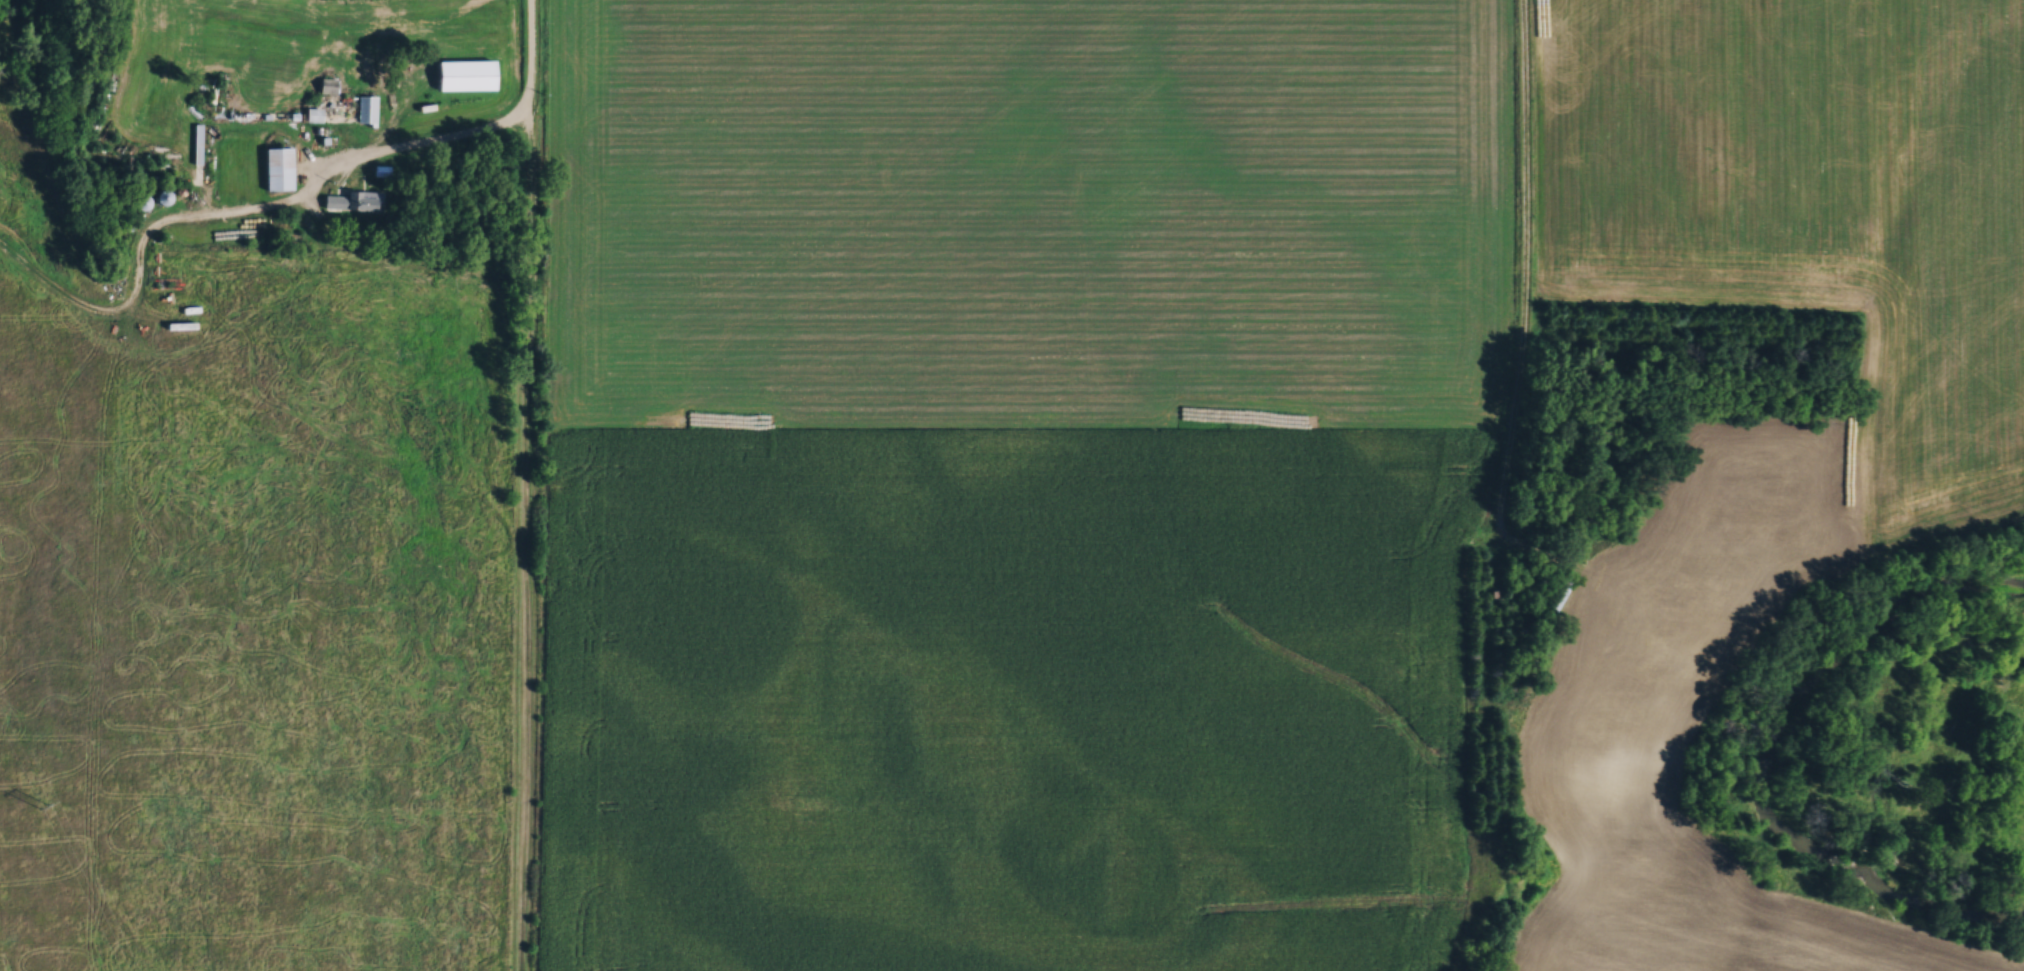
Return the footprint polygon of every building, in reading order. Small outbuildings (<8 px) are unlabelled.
[(435,59),(435,90),(493,90),(493,59),(435,59)] [(358,124),(377,124),(377,96),(358,96),(358,124)] [(291,147),(264,147),(264,191),(291,191),(291,147)] [(164,205),(168,192),(155,188),(151,201),(164,205)] [(323,209),(375,211),(375,192),(345,191),(345,195),(324,194),(323,209)] [(145,195),(133,196),(134,209),(147,207),(145,195)] [(1549,616),(1566,590),(1554,582),(1537,607),(1549,616)]
